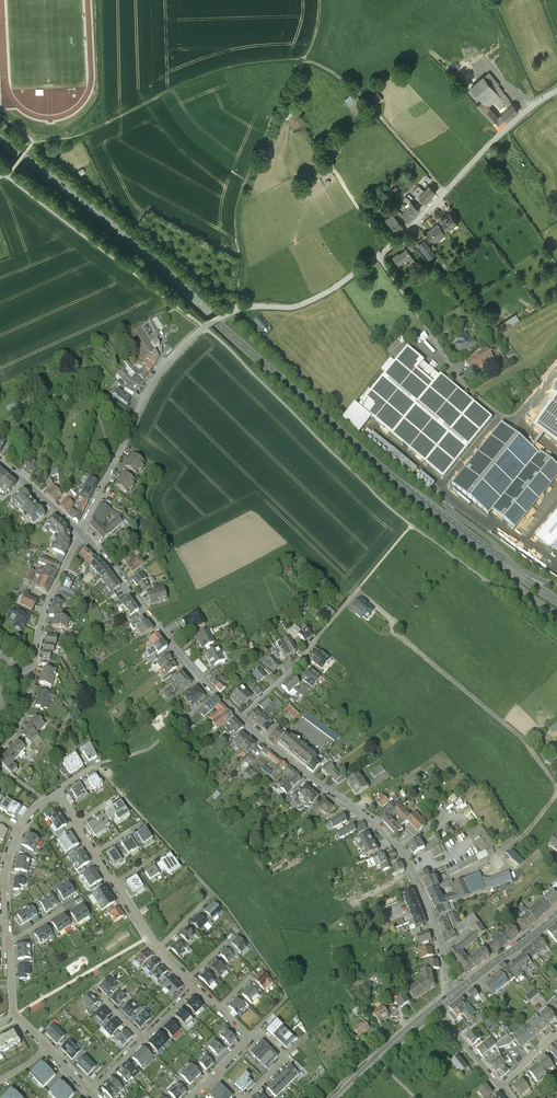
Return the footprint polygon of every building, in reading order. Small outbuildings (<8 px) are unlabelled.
[(484,77),(495,89),(499,86),(499,85),(489,73),(484,77)] [(505,124),(498,118),(488,106),(499,96),(500,95),(495,89),(484,77),(471,88),(481,101),(477,105),(499,129),(505,124)] [(506,105),(510,101),(511,101),(499,86),(495,89),(500,95),(499,96),(506,105)] [(506,110),(507,110),(513,117),(519,111),(510,101),(506,105),(504,107),(506,110)] [(513,117),(507,110),(506,110),(498,118),(505,124),(513,117)] [(417,195),(419,197),(424,191),(418,186),(413,191),(417,195)] [(430,186),(424,191),(431,197),(436,192),(430,186)] [(431,197),(424,191),(419,197),(423,200),(426,203),(431,197)] [(407,208),(414,215),(415,215),(420,209),(411,201),(409,204),(410,205),(407,208)] [(394,215),(396,213),(390,205),(387,207),(393,214),(394,215)] [(414,215),(407,208),(402,214),(404,216),(409,221),(414,215)] [(449,212),(450,212),(441,218),(444,223),(450,230),(455,225),(454,224),(457,222),(458,223),(454,217),(450,211),(449,212)] [(394,215),(393,214),(386,219),(396,232),(403,227),(398,221),(394,215)] [(437,225),(434,228),(434,227),(427,233),(435,243),(446,235),(440,228),(437,224),(437,225)] [(443,226),(440,228),(446,235),(448,233),(443,226)] [(418,241),(420,243),(424,240),(428,244),(430,242),(425,236),(418,241)] [(428,244),(424,240),(420,243),(419,244),(420,246),(429,258),(435,254),(428,244)] [(411,255),(407,250),(399,255),(399,254),(393,258),(398,265),(405,259),(408,262),(406,263),(407,264),(409,262),(411,264),(415,261),(410,255),(411,255)] [(496,327),(500,333),(521,321),(516,314),(496,327)] [(254,321),(263,331),(267,326),(258,317),(254,321)] [(157,318),(150,321),(132,332),(144,358),(142,358),(153,366),(159,357),(154,349),(159,346),(156,340),(162,337),(157,329),(162,327),(157,318)] [(487,342),(500,333),(496,327),(496,326),(482,336),(487,342)] [(469,341),(465,334),(457,339),(459,343),(455,346),(460,354),(476,343),(473,339),(469,341)] [(424,362),(408,348),(358,407),(443,477),(492,418),(441,375),(440,376),(424,363),(424,362)] [(492,357),(487,349),(466,363),(468,365),(471,370),(471,371),(492,357)] [(503,354),(499,357),(505,365),(509,363),(503,354)] [(499,356),(495,359),(500,368),(505,365),(499,357),(499,356)] [(153,366),(142,358),(137,365),(142,369),(141,370),(147,374),(153,366)] [(142,369),(137,365),(135,368),(134,367),(131,370),(134,373),(137,376),(143,380),(147,374),(141,370),(142,369)] [(142,382),(134,376),(133,379),(128,374),(125,376),(132,383),(138,387),(142,382)] [(138,387),(132,383),(125,376),(123,379),(128,385),(126,387),(129,389),(134,393),(138,387)] [(130,398),(117,389),(113,393),(117,396),(116,397),(128,405),(130,398)] [(537,424),(556,439),(556,397),(537,424)] [(500,426),(452,484),(489,515),(493,510),(515,529),(556,478),(556,466),(540,452),(538,454),(524,442),(527,438),(523,435),(520,438),(504,425),(500,426)] [(417,469),(393,448),(387,455),(412,476),(417,469)] [(133,455),(130,459),(129,459),(127,461),(128,462),(125,466),(130,470),(136,474),(138,471),(140,472),(144,467),(142,466),(144,463),(136,457),(133,455)] [(30,459),(21,469),(31,477),(39,467),(35,463),(37,460),(32,457),(30,459)] [(57,467),(46,471),(50,477),(59,474),(57,467)] [(0,469),(0,486),(9,476),(0,469)] [(420,473),(415,479),(427,488),(432,483),(420,473)] [(123,474),(120,478),(118,480),(119,481),(116,485),(121,489),(127,493),(129,490),(131,491),(134,486),(133,484),(135,481),(129,477),(124,474),(123,474)] [(0,486),(0,490),(3,492),(6,489),(9,491),(16,482),(9,476),(0,486)] [(93,480),(89,478),(87,483),(86,482),(84,486),(93,491),(98,483),(93,480)] [(53,487),(51,481),(46,484),(48,486),(43,491),(55,503),(57,500),(58,497),(57,495),(59,493),(53,487)] [(93,491),(84,486),(82,489),(83,490),(81,495),(89,499),(93,491)] [(23,489),(11,499),(13,501),(12,502),(20,511),(20,510),(22,512),(33,502),(29,497),(23,489)] [(68,497),(59,507),(66,513),(73,505),(70,501),(74,498),(71,495),(68,497)] [(89,499),(81,495),(78,499),(82,501),(81,503),(78,510),(78,511),(82,513),(89,499)] [(33,502),(22,512),(24,514),(23,515),(30,523),(31,523),(33,525),(44,515),(38,507),(37,507),(33,502)] [(121,515),(100,504),(95,514),(105,521),(108,514),(117,518),(121,515)] [(78,510),(73,507),(67,514),(78,522),(82,513),(78,511),(78,510)] [(537,537),(556,553),(556,513),(537,537)] [(105,521),(95,514),(90,524),(104,539),(126,519),(121,515),(117,518),(108,527),(104,523),(105,521)] [(67,528),(54,516),(51,520),(51,519),(45,525),(50,529),(49,530),(54,534),(54,533),(59,537),(57,540),(54,545),(55,545),(53,551),(59,553),(64,556),(64,555),(60,554),(61,551),(64,552),(65,552),(70,541),(66,540),(67,537),(69,536),(70,535),(69,534),(68,533),(66,533),(64,531),(67,528)] [(137,517),(132,523),(135,527),(134,528),(139,533),(146,526),(137,517)] [(85,549),(78,556),(79,557),(81,560),(82,559),(84,561),(83,562),(84,562),(93,552),(88,548),(86,550),(85,549)] [(93,552),(84,562),(86,564),(87,564),(89,566),(90,565),(97,557),(93,552)] [(135,560),(130,553),(123,558),(133,571),(144,563),(139,557),(135,560)] [(48,560),(41,557),(38,562),(42,564),(49,567),(52,562),(48,560)] [(97,557),(90,565),(100,575),(102,577),(109,569),(97,557)] [(60,565),(52,562),(49,567),(58,571),(60,565)] [(57,573),(45,567),(43,571),(55,577),(57,573)] [(29,569),(24,579),(29,582),(34,572),(29,569)] [(102,577),(101,578),(102,578),(107,585),(116,579),(109,569),(102,577)] [(55,577),(43,571),(41,576),(52,582),(55,577)] [(142,573),(133,580),(137,586),(145,580),(146,579),(142,573)] [(100,575),(93,583),(95,585),(101,578),(102,577),(100,575)] [(52,582),(41,576),(38,580),(37,580),(34,587),(47,594),(52,582)] [(68,576),(63,588),(66,589),(69,591),(69,590),(74,580),(71,579),(72,578),(68,576)] [(116,579),(107,585),(111,590),(111,591),(113,589),(120,584),(116,579)] [(20,590),(25,592),(29,583),(24,580),(20,590)] [(145,580),(137,586),(142,592),(150,586),(145,580)] [(164,589),(154,591),(155,594),(150,595),(152,604),(167,600),(164,589)] [(71,595),(65,592),(63,596),(71,600),(74,592),(72,592),(71,595)] [(36,601),(25,595),(21,603),(32,609),(36,601)] [(129,596),(120,603),(122,606),(123,605),(126,608),(134,603),(129,596)] [(374,609),(360,598),(353,606),(355,608),(358,610),(363,614),(365,615),(367,612),(370,614),(374,609)] [(62,601),(54,599),(51,609),(59,611),(60,611),(60,610),(61,611),(62,608),(60,607),(61,603),(62,601)] [(134,603),(126,608),(131,615),(135,612),(139,609),(134,603)] [(333,612),(326,606),(321,612),(328,618),(333,612)] [(23,613),(13,608),(8,618),(9,617),(18,622),(17,624),(18,625),(18,624),(24,627),(29,616),(28,617),(22,614),(23,613)] [(199,618),(196,613),(182,621),(185,627),(188,625),(189,627),(192,626),(194,630),(205,624),(201,617),(199,618)] [(57,616),(55,616),(55,617),(52,626),(67,630),(70,620),(57,616)] [(142,616),(130,624),(133,630),(136,628),(145,622),(142,616)] [(145,622),(136,628),(141,636),(153,629),(147,621),(145,622)] [(54,631),(48,627),(44,632),(49,634),(53,635),(54,631)] [(306,629),(302,632),(297,627),(293,630),(298,636),(299,635),(304,642),(305,641),(304,641),(309,637),(309,638),(311,635),(306,629)] [(203,633),(196,637),(199,643),(210,637),(210,636),(211,636),(214,635),(211,629),(207,631),(207,630),(203,633)] [(293,630),(291,632),(289,629),(287,631),(293,640),(298,636),(293,630)] [(79,632),(68,630),(67,633),(63,632),(62,637),(65,639),(79,632)] [(157,634),(150,639),(151,642),(149,644),(149,645),(151,648),(162,641),(157,634)] [(57,637),(47,635),(45,644),(56,646),(57,637)] [(210,637),(199,643),(200,645),(199,645),(202,648),(205,645),(206,647),(209,645),(215,642),(211,636),(210,636),(210,637)] [(296,651),(288,639),(283,642),(291,655),(293,653),(294,654),(296,653),(296,652),(296,651)] [(148,651),(146,652),(148,654),(149,655),(152,653),(155,651),(155,650),(158,654),(167,647),(165,645),(162,641),(151,648),(148,651)] [(291,655),(283,642),(278,645),(278,647),(281,652),(280,652),(284,659),(285,658),(286,659),(287,658),(287,657),(291,655)] [(55,645),(45,644),(45,645),(44,646),(45,648),(43,648),(43,652),(51,653),(53,653),(54,652),(56,651),(54,649),(55,645)] [(194,653),(190,648),(184,651),(190,657),(194,653)] [(210,652),(205,654),(205,656),(207,659),(208,661),(221,654),(218,648),(212,651),(210,652)] [(276,651),(271,652),(278,659),(280,657),(278,654),(276,651)] [(325,656),(320,651),(319,653),(318,652),(315,656),(326,665),(330,660),(325,656)] [(51,653),(43,652),(42,659),(50,660),(51,653)] [(148,656),(147,656),(154,665),(158,661),(156,659),(157,659),(155,656),(154,656),(152,653),(149,655),(148,656)] [(334,659),(327,653),(325,656),(330,660),(332,661),(334,659)] [(221,654),(208,661),(209,663),(211,666),(214,663),(215,665),(221,662),(222,664),(225,662),(221,654)] [(177,667),(168,655),(158,663),(159,665),(157,667),(160,670),(162,668),(163,671),(162,672),(165,676),(177,667)] [(326,665),(315,656),(312,660),(313,660),(312,662),(317,666),(321,670),(326,665)] [(208,669),(198,658),(194,662),(203,673),(208,669)] [(272,658),(266,663),(273,671),(279,666),(272,658)] [(265,671),(260,665),(257,667),(259,670),(262,673),(265,671)] [(321,670),(317,666),(315,669),(318,672),(321,674),(323,672),(321,670)] [(56,671),(46,668),(45,671),(43,670),(42,674),(54,677),(56,671)] [(214,670),(206,676),(210,681),(213,679),(211,676),(213,674),(213,675),(216,672),(214,670)] [(259,670),(252,675),(259,683),(266,677),(262,673),(259,670)] [(316,674),(311,670),(309,672),(308,671),(306,674),(316,683),(321,678),(316,674)] [(181,672),(173,678),(176,682),(176,683),(175,682),(170,686),(172,689),(186,678),(181,672)] [(54,677),(42,674),(40,682),(46,684),(51,686),(54,677)] [(316,683),(306,674),(303,677),(304,678),(302,680),(307,684),(312,688),(316,683)] [(220,677),(219,676),(211,683),(216,688),(221,683),(222,683),(224,685),(225,683),(222,680),(224,679),(222,676),(220,677)] [(299,684),(293,677),(286,683),(293,690),(297,693),(299,690),(296,687),(299,684)] [(186,678),(172,689),(174,691),(179,687),(178,686),(179,685),(182,689),(190,683),(186,678)] [(221,683),(216,688),(220,692),(224,689),(225,687),(221,683)] [(293,690),(286,683),(282,687),(288,694),(289,693),(293,690)] [(170,686),(162,693),(164,695),(172,689),(170,686)] [(205,696),(197,686),(184,696),(192,706),(205,696)] [(242,687),(230,698),(240,708),(251,697),(242,687)] [(172,689),(164,695),(168,700),(172,697),(170,694),(174,691),(172,689)] [(55,694),(40,690),(35,705),(41,707),(40,709),(43,710),(43,707),(46,708),(48,699),(53,701),(55,694)] [(214,697),(204,706),(210,711),(215,707),(220,703),(214,697)] [(269,699),(260,706),(263,710),(268,705),(269,706),(268,707),(269,708),(271,706),(273,704),(269,699)] [(227,711),(220,703),(215,707),(218,711),(217,712),(220,716),(227,711)] [(256,710),(249,717),(255,723),(269,708),(268,707),(269,706),(268,705),(263,710),(261,712),(262,713),(261,714),(256,710)] [(294,710),(289,705),(285,709),(290,714),(294,710)] [(269,708),(255,723),(262,729),(268,722),(265,718),(274,709),(271,706),(269,708)] [(188,708),(182,714),(185,717),(191,711),(188,708)] [(220,716),(217,719),(222,725),(227,721),(233,716),(228,710),(227,711),(220,716)] [(294,710),(290,714),(295,719),(299,715),(294,710)] [(217,712),(210,718),(213,722),(217,719),(220,716),(217,712)] [(340,737),(307,712),(302,717),(335,742),(340,737)] [(151,722),(158,731),(167,724),(161,715),(151,722)] [(35,716),(27,725),(36,733),(40,729),(39,728),(43,723),(41,721),(42,720),(40,718),(39,719),(35,716)] [(237,721),(234,718),(228,723),(229,725),(225,727),(227,730),(225,732),(228,735),(230,732),(230,733),(232,731),(236,734),(240,731),(243,727),(240,725),(237,721)] [(268,722),(262,729),(266,733),(276,723),(272,718),(268,722)] [(213,722),(212,723),(217,728),(222,725),(217,719),(213,722)] [(189,730),(194,725),(190,720),(185,725),(189,730)] [(549,728),(553,733),(556,730),(556,721),(549,728)] [(36,733),(29,726),(22,733),(27,737),(26,738),(27,739),(31,743),(38,735),(36,733)] [(278,729),(271,737),(277,742),(284,735),(278,729)] [(237,738),(233,742),(237,745),(236,746),(239,750),(249,740),(246,737),(246,736),(245,735),(242,733),(237,738)] [(317,757),(290,735),(288,738),(284,735),(277,742),(307,768),(314,760),(317,757)] [(17,740),(10,748),(18,755),(25,747),(17,740)] [(249,740),(239,750),(236,753),(237,754),(236,755),(237,756),(238,755),(243,751),(244,749),(248,752),(255,745),(249,740)] [(83,754),(89,763),(97,758),(90,744),(81,750),(83,754)] [(270,752),(260,744),(257,746),(259,747),(262,750),(261,752),(267,756),(270,752)] [(18,755),(10,748),(4,754),(12,762),(18,755)] [(33,750),(28,754),(33,759),(37,754),(33,750)] [(222,752),(215,759),(218,761),(224,755),(222,752)] [(280,761),(270,752),(267,756),(277,766),(280,761)] [(75,753),(68,758),(77,770),(83,766),(82,764),(78,759),(75,753)] [(4,754),(0,759),(0,762),(11,772),(17,766),(12,762),(4,754)] [(81,757),(85,763),(86,764),(89,763),(83,754),(81,756),(81,757)] [(331,754),(325,760),(328,763),(334,758),(331,754)] [(70,775),(77,770),(68,758),(64,760),(65,763),(63,764),(70,775)] [(328,764),(321,770),(326,776),(329,773),(330,774),(331,774),(330,775),(335,782),(341,777),(331,766),(337,761),(334,758),(328,763),(328,764)] [(319,765),(314,760),(307,768),(313,773),(319,765)] [(287,767),(280,761),(277,766),(276,767),(281,771),(283,769),(285,770),(287,767)] [(256,768),(252,771),(249,768),(245,772),(252,779),(257,774),(261,770),(265,766),(264,765),(259,770),(256,768)] [(381,765),(370,773),(374,778),(385,771),(381,765)] [(265,766),(261,770),(266,774),(267,775),(271,771),(265,766)] [(276,767),(275,769),(272,772),(271,771),(267,775),(271,778),(274,774),(277,776),(281,771),(276,767)] [(297,775),(288,768),(282,774),(287,778),(285,781),(288,785),(295,778),(297,775)] [(344,774),(341,777),(335,782),(338,784),(347,778),(344,774)] [(359,774),(347,782),(350,785),(351,784),(356,790),(354,791),(357,795),(369,787),(359,774)] [(100,781),(95,775),(88,779),(88,780),(94,788),(95,790),(102,785),(103,784),(101,781),(100,781)] [(285,781),(283,780),(280,785),(278,783),(276,785),(286,795),(299,781),(295,778),(288,785),(285,781)] [(91,790),(94,788),(88,780),(85,782),(90,788),(91,790)] [(76,802),(88,795),(81,784),(80,784),(70,790),(71,791),(70,791),(73,795),(74,795),(77,800),(75,801),(76,802)] [(304,786),(298,794),(303,798),(305,800),(311,791),(308,789),(308,788),(306,786),(305,786),(304,786)] [(305,800),(303,802),(301,801),(298,805),(295,807),(298,811),(299,810),(300,811),(303,808),(303,807),(304,806),(309,808),(318,796),(317,796),(318,795),(314,793),(311,791),(305,800)] [(391,792),(388,794),(389,795),(385,798),(389,801),(392,797),(395,795),(393,792),(392,793),(391,792)] [(71,805),(74,803),(69,795),(66,797),(71,805)] [(382,795),(376,802),(382,808),(386,805),(388,803),(389,801),(385,798),(382,795)] [(288,798),(282,802),(287,807),(292,802),(288,798)] [(410,810),(416,803),(410,798),(404,805),(410,810)] [(3,804),(0,808),(0,809),(7,814),(13,803),(6,799),(3,804)] [(115,807),(112,809),(116,815),(115,816),(116,818),(118,821),(129,814),(125,808),(121,801),(114,805),(115,807)] [(324,802),(318,810),(326,816),(333,807),(329,804),(328,805),(324,802)] [(391,803),(387,806),(389,809),(384,813),(387,816),(399,806),(397,802),(393,805),(392,803),(391,803)] [(13,803),(7,814),(6,815),(11,818),(12,817),(14,818),(21,808),(13,803)] [(410,817),(399,806),(387,816),(382,820),(386,824),(390,820),(389,820),(391,818),(396,814),(400,818),(405,823),(408,821),(407,820),(410,817)] [(18,815),(21,817),(27,810),(23,807),(18,815)] [(48,817),(55,813),(52,808),(44,814),(47,818),(48,817)] [(116,815),(112,809),(106,813),(110,819),(111,820),(116,818),(115,816),(116,815)] [(53,824),(62,819),(57,811),(55,813),(48,817),(53,824)] [(425,825),(414,813),(410,817),(407,820),(408,821),(418,831),(418,832),(425,825)] [(94,820),(87,824),(88,825),(93,833),(95,836),(106,829),(105,827),(109,824),(107,820),(104,815),(103,814),(97,818),(99,821),(96,823),(94,820)] [(285,815),(280,819),(284,824),(289,820),(285,815)] [(344,815),(338,818),(333,821),(331,822),(334,829),(336,827),(342,824),(347,822),(344,815)] [(396,824),(391,818),(389,820),(390,820),(386,824),(388,827),(396,836),(403,829),(401,827),(404,824),(405,823),(400,818),(399,819),(400,821),(396,824)] [(57,831),(57,832),(63,828),(66,826),(62,819),(53,824),(57,831)] [(363,821),(354,825),(359,833),(367,829),(363,821)] [(418,831),(408,821),(405,823),(404,824),(406,825),(405,826),(414,835),(418,831)] [(93,833),(88,825),(85,827),(91,835),(93,833)] [(337,834),(340,839),(352,833),(356,831),(353,826),(337,834)] [(54,833),(57,837),(65,832),(63,828),(57,832),(57,831),(54,833)] [(136,834),(141,842),(143,845),(152,839),(145,828),(136,834)] [(433,830),(424,835),(428,840),(436,835),(433,830)] [(58,841),(62,847),(75,838),(71,832),(64,836),(58,841)] [(368,833),(361,837),(357,839),(357,840),(357,841),(356,842),(359,849),(360,848),(362,853),(363,853),(364,855),(365,855),(366,855),(366,856),(370,854),(370,855),(375,852),(374,852),(379,850),(374,841),(373,842),(370,836),(368,833)] [(27,836),(24,840),(36,847),(40,841),(28,834),(27,837),(27,836)] [(135,839),(138,844),(141,842),(136,834),(133,836),(135,839)] [(556,835),(549,846),(556,852),(556,835)] [(128,855),(138,849),(133,841),(130,837),(121,843),(124,849),(128,854),(128,855)] [(62,847),(66,853),(72,849),(78,845),(75,838),(62,847)] [(418,838),(408,846),(411,850),(414,855),(425,848),(418,838)] [(133,841),(138,849),(141,847),(138,844),(135,839),(133,841)] [(33,853),(36,847),(24,840),(22,844),(23,844),(21,846),(27,849),(33,853)] [(441,844),(430,850),(434,858),(446,852),(441,844)] [(27,849),(21,846),(19,853),(26,855),(31,856),(32,855),(28,853),(26,852),(27,849)] [(106,853),(114,866),(122,861),(123,859),(121,856),(124,854),(121,850),(119,846),(114,849),(114,848),(106,853)] [(523,861),(511,849),(506,855),(518,866),(523,861)] [(69,858),(77,853),(76,850),(67,856),(69,858)] [(485,850),(467,860),(470,865),(488,856),(485,850)] [(77,862),(86,856),(82,851),(73,857),(77,862)] [(160,861),(160,862),(166,870),(168,874),(179,867),(174,859),(173,859),(170,854),(166,857),(166,858),(164,859),(163,858),(160,861)] [(384,855),(378,857),(373,859),(375,863),(372,864),(373,866),(376,865),(376,866),(375,866),(375,867),(381,866),(382,865),(387,862),(384,855)] [(77,871),(84,867),(90,863),(86,856),(77,862),(73,865),(77,871)] [(16,862),(15,864),(29,867),(30,860),(25,859),(17,857),(16,862)] [(467,860),(458,864),(461,870),(470,865),(467,860)] [(162,872),(166,870),(160,862),(157,864),(157,865),(162,872)] [(387,862),(382,865),(381,866),(383,871),(389,868),(387,862)] [(401,863),(393,867),(396,874),(398,873),(405,870),(401,863)] [(27,874),(29,867),(15,864),(15,867),(14,871),(19,872),(27,874)] [(458,864),(446,870),(450,876),(461,870),(458,864)] [(162,873),(162,872),(157,865),(154,867),(159,874),(160,875),(162,873)] [(154,866),(145,872),(150,880),(159,874),(154,867),(154,866)] [(383,871),(376,874),(370,876),(374,886),(398,875),(398,873),(396,874),(393,867),(389,868),(383,871)] [(87,872),(82,876),(86,882),(97,874),(93,868),(87,872)] [(444,868),(434,873),(436,876),(439,874),(445,871),(444,868)] [(427,871),(419,875),(423,882),(434,877),(436,876),(434,873),(429,875),(427,871)] [(458,894),(443,899),(433,903),(435,909),(442,906),(443,906),(444,905),(450,903),(451,902),(492,888),(490,882),(485,884),(480,873),(453,885),(458,894)] [(97,874),(86,882),(90,888),(94,885),(101,881),(97,874)] [(136,876),(126,882),(129,887),(133,894),(134,893),(143,887),(136,876)] [(408,877),(401,880),(405,887),(408,892),(413,890),(415,889),(408,877)] [(434,877),(423,882),(427,892),(437,887),(439,886),(434,877)] [(23,888),(24,888),(24,881),(15,880),(14,880),(13,891),(19,891),(19,890),(23,888)] [(439,886),(437,887),(439,890),(443,888),(445,889),(453,885),(452,881),(439,886)] [(62,886),(69,897),(75,894),(68,883),(62,886)] [(62,886),(57,890),(62,898),(64,901),(69,897),(62,886)] [(105,886),(92,895),(97,902),(110,894),(105,886)] [(135,895),(134,893),(133,894),(129,887),(125,890),(130,898),(135,895)] [(397,888),(383,894),(368,901),(368,902),(357,906),(358,910),(364,908),(363,907),(370,905),(370,906),(396,896),(403,894),(408,892),(405,887),(404,889),(398,891),(397,888)] [(437,887),(427,892),(433,903),(443,899),(439,890),(437,887)] [(59,900),(62,898),(57,890),(54,892),(57,897),(59,900)] [(408,892),(403,894),(409,910),(420,906),(413,890),(408,892)] [(544,899),(551,908),(556,902),(556,895),(553,891),(544,899)] [(357,893),(343,899),(339,903),(349,912),(353,908),(348,903),(359,898),(357,893)] [(110,894),(97,902),(102,910),(115,902),(110,894)] [(50,895),(45,898),(52,910),(57,906),(50,895)] [(396,896),(374,905),(376,911),(398,902),(396,896)] [(45,898),(39,902),(43,908),(46,913),(52,910),(45,898)] [(543,899),(528,912),(535,921),(551,908),(544,899),(543,899)] [(43,908),(39,902),(38,900),(34,903),(39,911),(42,909),(43,908)] [(220,910),(213,903),(208,908),(207,907),(204,910),(208,914),(212,918),(217,914),(219,916),(222,912),(220,910)] [(443,906),(442,906),(437,908),(440,915),(450,911),(448,906),(447,904),(444,905),(443,906)] [(39,911),(35,905),(32,906),(37,915),(40,913),(39,911)] [(83,906),(77,910),(83,920),(89,917),(83,906)] [(420,906),(409,910),(414,921),(414,920),(424,916),(420,906)] [(31,907),(24,912),(30,921),(37,916),(31,907)] [(109,914),(114,911),(112,908),(104,913),(106,916),(109,914)] [(119,908),(114,911),(109,914),(115,922),(124,916),(119,908)] [(528,912),(526,909),(523,911),(526,915),(523,918),(529,926),(535,921),(528,912)] [(71,914),(72,915),(77,924),(83,920),(77,910),(71,914)] [(454,911),(448,914),(453,926),(459,923),(454,911)] [(30,921),(24,912),(17,916),(22,924),(23,925),(30,921)] [(64,915),(58,919),(65,930),(71,926),(70,925),(66,919),(64,915)] [(72,915),(69,917),(72,923),(74,926),(77,924),(72,915)] [(199,929),(207,922),(204,919),(200,915),(192,922),(199,929)] [(22,924),(17,916),(14,918),(20,926),(22,924)] [(424,916),(414,920),(414,921),(409,923),(410,926),(414,925),(416,929),(419,928),(423,926),(423,924),(426,923),(424,916)] [(523,918),(519,921),(515,916),(513,917),(523,930),(529,926),(523,918)] [(204,919),(207,922),(211,926),(213,924),(211,921),(206,917),(204,919)] [(438,922),(442,935),(451,931),(452,931),(449,922),(447,918),(438,922)] [(52,923),(55,928),(59,934),(65,930),(58,919),(52,923)] [(402,919),(382,927),(384,933),(404,924),(402,919)] [(465,920),(460,925),(464,930),(469,926),(465,920)] [(480,924),(472,930),(474,933),(478,938),(479,937),(482,935),(486,931),(480,924)] [(460,925),(455,929),(459,934),(464,930),(460,925)] [(555,925),(548,931),(556,942),(556,928),(555,925)] [(513,926),(505,932),(511,940),(519,934),(513,926)] [(40,930),(46,940),(52,936),(51,935),(48,929),(46,927),(40,930)] [(187,941),(194,934),(191,931),(187,927),(180,934),(187,941)] [(52,929),(54,933),(57,938),(60,936),(59,934),(55,928),(52,929)] [(191,931),(194,934),(198,938),(200,936),(193,929),(191,931)] [(34,934),(36,937),(39,942),(41,944),(46,940),(40,930),(34,934)] [(450,932),(442,935),(446,945),(454,939),(457,937),(451,931),(450,932)] [(504,931),(502,933),(499,933),(499,935),(497,937),(498,938),(495,940),(501,947),(511,940),(505,932),(504,931)] [(422,934),(417,936),(419,944),(432,940),(429,932),(422,934)] [(474,933),(462,942),(466,947),(478,938),(474,933)] [(240,953),(247,946),(238,936),(231,943),(233,945),(240,952),(240,953)] [(495,940),(492,936),(490,938),(493,941),(488,945),(495,952),(501,947),(495,940)] [(540,937),(530,945),(537,953),(540,957),(546,952),(550,949),(540,937)] [(181,951),(184,948),(181,944),(178,941),(171,948),(177,955),(178,954),(179,956),(182,953),(181,951)] [(181,944),(184,948),(188,951),(190,949),(184,942),(181,944)] [(462,942),(454,948),(452,950),(448,953),(453,959),(461,952),(466,947),(462,942)] [(237,954),(240,952),(233,945),(230,947),(232,949),(237,954)] [(537,953),(530,945),(522,951),(526,956),(529,960),(537,953)] [(424,949),(420,951),(420,953),(419,955),(420,958),(422,958),(433,955),(430,947),(424,949)] [(483,947),(468,959),(461,952),(453,959),(467,974),(490,956),(483,947)] [(228,962),(234,955),(229,951),(226,948),(220,954),(228,962)] [(141,966),(141,965),(146,961),(152,955),(146,949),(140,955),(139,954),(134,959),(141,966)] [(229,951),(234,955),(236,958),(239,956),(237,954),(232,949),(229,951)] [(526,956),(519,961),(518,959),(514,963),(522,973),(527,968),(529,972),(535,967),(534,966),(530,962),(529,960),(526,956)] [(146,966),(151,971),(155,967),(159,963),(154,957),(148,963),(146,966)] [(226,970),(226,969),(220,963),(216,959),(209,965),(220,976),(226,970)] [(438,960),(428,961),(430,970),(439,969),(438,960)] [(220,963),(226,969),(228,967),(222,961),(220,963)] [(514,968),(509,961),(505,965),(510,971),(514,968)] [(505,965),(504,963),(499,966),(503,971),(501,972),(509,983),(514,979),(511,975),(512,974),(512,973),(510,971),(505,965)] [(153,974),(158,979),(163,974),(167,971),(162,965),(158,969),(153,974)] [(18,966),(19,979),(25,978),(25,975),(29,975),(29,966),(18,966)] [(155,967),(151,971),(148,974),(151,976),(153,974),(158,969),(155,967)] [(205,970),(212,977),(214,975),(207,968),(205,970)] [(215,980),(212,977),(205,970),(198,976),(209,987),(215,980)] [(425,971),(421,972),(423,979),(423,980),(418,983),(409,989),(411,993),(415,999),(434,986),(430,970),(429,970),(425,971)] [(516,970),(512,973),(512,974),(511,975),(514,979),(519,974),(516,970)] [(260,985),(263,989),(267,986),(268,987),(273,983),(271,981),(272,981),(262,972),(254,980),(256,981),(260,985)] [(509,983),(501,972),(493,979),(501,989),(509,983)] [(163,974),(158,979),(156,981),(158,984),(166,977),(163,974)] [(182,985),(173,976),(169,980),(163,985),(173,995),(182,985)] [(112,978),(111,979),(110,977),(100,987),(107,994),(111,990),(117,984),(115,983),(116,982),(112,978)] [(162,987),(163,985),(169,980),(166,977),(158,984),(162,987)] [(493,979),(486,984),(494,995),(501,989),(493,979)] [(117,984),(111,990),(113,993),(120,986),(118,983),(117,984)] [(251,986),(258,993),(260,991),(257,987),(253,984),(251,986)] [(242,994),(252,1004),(260,995),(258,993),(251,986),(250,985),(242,994)] [(479,996),(473,989),(468,993),(471,996),(474,999),(477,1001),(481,998),(479,996)] [(383,990),(371,997),(373,1001),(370,1002),(373,1006),(387,998),(383,990)] [(535,990),(529,995),(532,999),(538,994),(535,990)] [(121,994),(119,991),(112,999),(118,1006),(122,1002),(126,998),(124,996),(124,995),(122,993),(121,994)] [(89,993),(82,1001),(90,1009),(94,1006),(98,1002),(89,993)] [(532,999),(529,1001),(534,1006),(543,998),(539,993),(538,994),(532,999)] [(399,999),(396,1000),(401,1008),(410,1002),(405,994),(399,999)] [(126,998),(122,1002),(124,1004),(128,1000),(131,997),(129,995),(126,998)] [(198,1010),(202,1006),(199,1003),(195,999),(193,997),(187,1004),(188,1006),(195,1013),(198,1010)] [(467,1009),(463,1004),(466,1001),(462,997),(453,1005),(461,1015),(463,1013),(470,1021),(474,1018),(472,1015),(475,1013),(472,1009),(470,1007),(467,1009)] [(237,998),(229,1006),(232,1010),(237,1014),(245,1006),(240,1001),(237,998)] [(240,1001),(245,1006),(247,1008),(249,1006),(242,999),(240,1001)] [(126,1007),(123,1010),(129,1017),(138,1008),(131,1002),(130,1003),(126,1007)] [(461,1015),(453,1005),(449,1008),(451,1011),(452,1011),(448,1014),(454,1020),(457,1018),(458,1018),(461,1015)] [(97,1009),(94,1006),(90,1009),(87,1013),(90,1015),(97,1009)] [(189,1011),(193,1015),(195,1013),(188,1006),(186,1008),(189,1011)] [(359,1006),(353,1011),(357,1017),(364,1012),(359,1006)] [(382,1006),(375,1011),(381,1020),(388,1015),(382,1006)] [(103,1007),(96,1014),(103,1021),(106,1017),(110,1014),(103,1007)] [(142,1008),(136,1015),(138,1018),(144,1011),(145,1011),(142,1008)] [(186,1013),(182,1009),(175,1016),(179,1020),(184,1025),(185,1026),(193,1019),(191,1018),(186,1013)] [(556,1020),(548,1009),(539,1016),(547,1027),(548,1027),(556,1020)] [(138,1018),(134,1021),(141,1028),(151,1018),(144,1011),(138,1018)] [(268,1023),(275,1016),(273,1014),(266,1021),(268,1023)] [(539,1016),(527,1026),(535,1037),(547,1027),(539,1016)] [(109,1019),(106,1017),(103,1021),(100,1024),(102,1026),(109,1019)] [(102,1026),(104,1029),(111,1022),(109,1019),(102,1026)] [(121,1025),(115,1019),(111,1022),(104,1029),(111,1035),(121,1025)] [(182,1027),(177,1022),(175,1020),(172,1023),(179,1030),(182,1027)] [(267,1030),(273,1036),(281,1027),(286,1023),(285,1022),(281,1025),(276,1020),(267,1030)] [(472,1020),(467,1024),(470,1028),(476,1024),(472,1020)] [(172,1023),(171,1021),(164,1028),(168,1032),(172,1036),(179,1030),(172,1023)] [(364,1022),(358,1027),(354,1030),(359,1036),(369,1028),(364,1022)] [(59,1031),(54,1025),(50,1029),(46,1033),(51,1039),(59,1031)] [(527,1026),(513,1037),(522,1048),(535,1037),(527,1026)] [(273,1036),(279,1042),(288,1034),(281,1027),(273,1036)] [(0,1053),(1,1053),(9,1049),(9,1048),(13,1045),(14,1046),(17,1044),(16,1044),(19,1042),(19,1043),(20,1042),(13,1030),(3,1037),(0,1039),(0,1053)] [(121,1034),(117,1039),(119,1041),(118,1041),(121,1044),(121,1043),(123,1045),(132,1036),(126,1030),(121,1034)] [(226,1043),(230,1047),(233,1043),(236,1040),(235,1039),(228,1032),(226,1030),(220,1036),(226,1043)] [(228,1032),(235,1039),(238,1037),(231,1030),(228,1032)] [(65,1036),(59,1031),(51,1039),(57,1044),(58,1042),(63,1038),(65,1036)] [(505,1031),(497,1036),(499,1038),(501,1041),(504,1039),(508,1036),(505,1031)] [(117,1039),(121,1034),(119,1032),(112,1039),(114,1041),(117,1039)] [(159,1032),(153,1037),(162,1046),(168,1041),(160,1034),(159,1032)] [(160,1034),(168,1041),(170,1039),(166,1035),(163,1032),(160,1034)] [(481,1039),(475,1032),(470,1036),(467,1038),(473,1045),(481,1039)] [(279,1042),(286,1049),(294,1040),(288,1034),(279,1042)] [(63,1043),(65,1045),(69,1041),(72,1038),(70,1036),(65,1040),(63,1043)] [(162,1046),(153,1037),(148,1043),(151,1045),(156,1050),(157,1052),(162,1046)] [(490,1038),(483,1045),(488,1051),(495,1045),(496,1044),(501,1041),(499,1038),(495,1041),(493,1038),(492,1040),(490,1038)] [(501,1041),(496,1044),(495,1045),(497,1047),(504,1043),(505,1045),(507,1044),(504,1039),(501,1041)] [(75,1046),(69,1041),(65,1045),(61,1049),(67,1054),(75,1046)] [(213,1053),(217,1057),(220,1054),(221,1053),(220,1053),(223,1050),(217,1044),(214,1041),(208,1047),(214,1053),(213,1053)] [(220,1054),(220,1055),(226,1049),(220,1042),(217,1044),(223,1050),(220,1053),(221,1053),(220,1054)] [(251,1053),(258,1060),(269,1050),(266,1047),(267,1047),(262,1042),(256,1047),(251,1053)] [(510,1044),(497,1049),(498,1050),(505,1058),(513,1055),(510,1044)] [(248,1050),(251,1053),(256,1047),(254,1045),(248,1050)] [(483,1045),(477,1050),(484,1058),(488,1054),(487,1052),(488,1051),(483,1045)] [(80,1052),(75,1046),(67,1054),(72,1060),(76,1055),(80,1052)] [(143,1047),(138,1053),(149,1064),(154,1059),(151,1057),(152,1056),(143,1047)] [(79,1058),(81,1055),(85,1051),(83,1049),(80,1052),(76,1055),(79,1058)] [(202,1053),(206,1056),(210,1060),(212,1057),(205,1050),(202,1053)] [(266,1068),(271,1062),(272,1063),(277,1057),(272,1052),(271,1052),(269,1050),(258,1060),(266,1068)] [(498,1050),(492,1055),(486,1060),(489,1064),(501,1057),(498,1050)] [(501,1057),(489,1064),(496,1072),(500,1068),(506,1073),(509,1070),(503,1066),(508,1062),(505,1058),(498,1050),(501,1057)] [(138,1053),(132,1058),(141,1067),(142,1066),(144,1069),(149,1064),(138,1053)] [(79,1062),(77,1064),(82,1070),(90,1062),(85,1056),(83,1058),(79,1062)] [(199,1063),(206,1070),(213,1063),(210,1060),(206,1056),(199,1063)] [(459,1056),(454,1060),(451,1062),(460,1073),(463,1071),(468,1067),(467,1067),(459,1056)] [(538,1064),(529,1072),(537,1082),(546,1074),(545,1073),(554,1066),(549,1060),(545,1056),(537,1062),(538,1064)] [(42,1062),(29,1074),(30,1075),(30,1074),(34,1078),(33,1078),(39,1083),(43,1087),(42,1087),(43,1088),(55,1075),(49,1069),(49,1070),(47,1068),(48,1068),(42,1062)] [(95,1067),(90,1062),(82,1070),(87,1075),(92,1071),(95,1067)] [(271,1062),(266,1068),(268,1070),(274,1065),(272,1063),(271,1062)] [(131,1067),(127,1063),(122,1068),(131,1077),(133,1079),(138,1073),(131,1067)] [(101,1067),(98,1064),(95,1067),(92,1071),(94,1073),(101,1067)] [(131,1067),(138,1073),(141,1071),(134,1064),(131,1067)] [(185,1070),(195,1079),(196,1077),(197,1078),(201,1074),(196,1069),(191,1064),(185,1070)] [(285,1072),(294,1080),(298,1075),(295,1072),(290,1067),(285,1072)] [(131,1077),(122,1068),(117,1073),(126,1082),(131,1077)] [(185,1080),(190,1085),(193,1081),(195,1079),(185,1070),(180,1075),(185,1080)] [(281,1076),(289,1085),(294,1080),(285,1072),(281,1076)] [(242,1077),(234,1084),(242,1092),(246,1089),(251,1083),(247,1079),(249,1077),(245,1073),(242,1077)] [(276,1081),(285,1089),(289,1085),(281,1076),(276,1081)] [(175,1080),(182,1086),(184,1084),(182,1082),(178,1077),(177,1077),(175,1080)] [(112,1078),(106,1084),(117,1094),(123,1089),(117,1083),(112,1078)] [(522,1079),(513,1086),(520,1095),(529,1088),(525,1083),(522,1079)] [(530,1079),(525,1083),(529,1088),(530,1089),(535,1084),(530,1079)] [(60,1081),(48,1093),(49,1093),(52,1097),(53,1097),(70,1097),(74,1094),(68,1088),(68,1089),(66,1087),(67,1087),(60,1081)] [(125,1086),(121,1082),(119,1081),(117,1083),(123,1089),(125,1086)] [(276,1081),(272,1085),(280,1094),(285,1089),(276,1081)] [(251,1083),(246,1089),(248,1091),(255,1084),(253,1082),(251,1083)] [(474,1090),(481,1097),(486,1097),(490,1095),(492,1094),(488,1089),(483,1083),(474,1090)] [(106,1084),(101,1089),(106,1094),(110,1097),(114,1097),(117,1094),(106,1084)] [(173,1088),(181,1096),(186,1091),(178,1084),(173,1088)] [(225,1091),(219,1085),(210,1094),(213,1097),(218,1097),(225,1091)] [(275,1097),(276,1097),(280,1094),(272,1085),(267,1090),(272,1095),(275,1097)] [(173,1097),(179,1097),(181,1096),(173,1088),(172,1087),(168,1092),(173,1097)] [(16,1094),(12,1090),(12,1089),(3,1097),(21,1097),(16,1094)]
